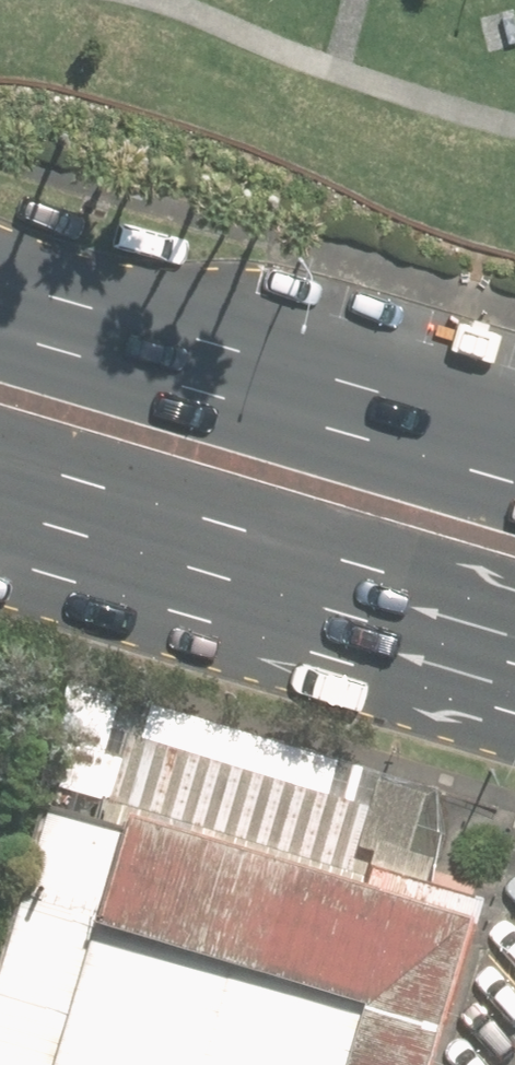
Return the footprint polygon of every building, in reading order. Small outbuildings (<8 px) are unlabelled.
[(474,928),(40,807),(0,950),(0,1064),(432,1064),(474,928)]
